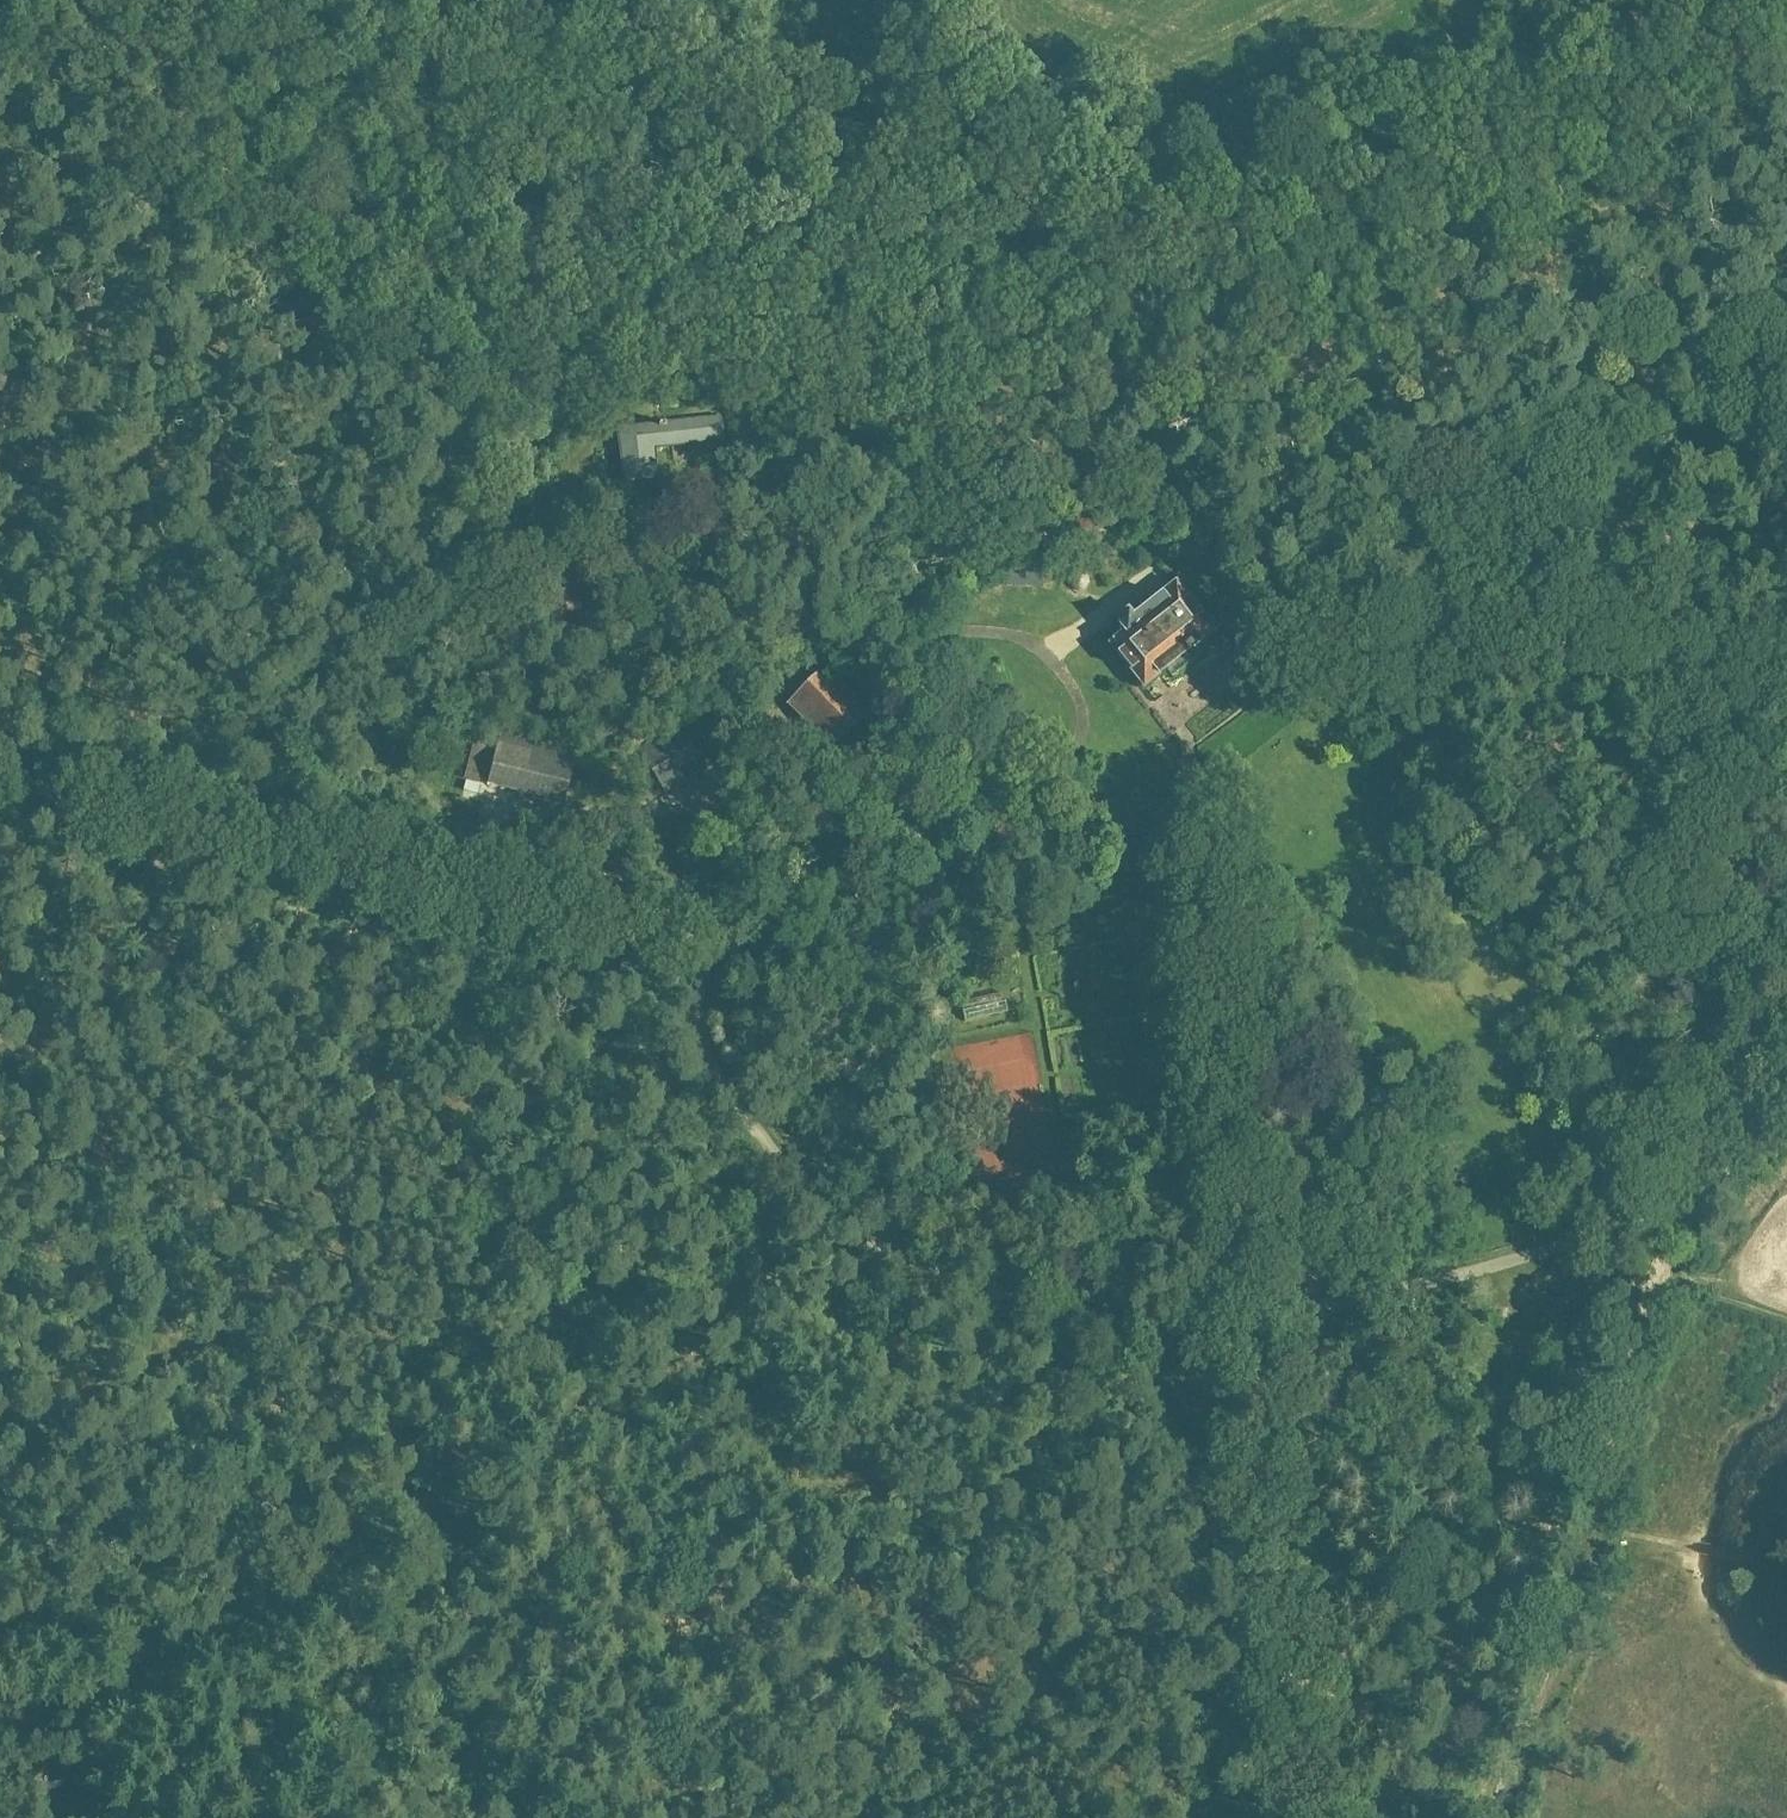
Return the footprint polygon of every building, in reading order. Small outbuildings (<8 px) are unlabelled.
[(619,427),(625,483),(658,480),(654,449),(722,441),(719,416),(619,427)] [(1198,658),(1189,647),(1212,629),(1177,586),(1136,620),(1133,616),(1125,613),(1117,620),(1119,627),(1124,633),(1113,643),(1146,683),(1165,667),(1174,678),(1198,658)] [(869,711),(825,669),(790,705),(833,748),(869,711)] [(642,754),(666,791),(708,764),(705,760),(731,744),(709,710),(642,754)] [(570,806),(578,759),(503,745),(494,793),(570,806)]
